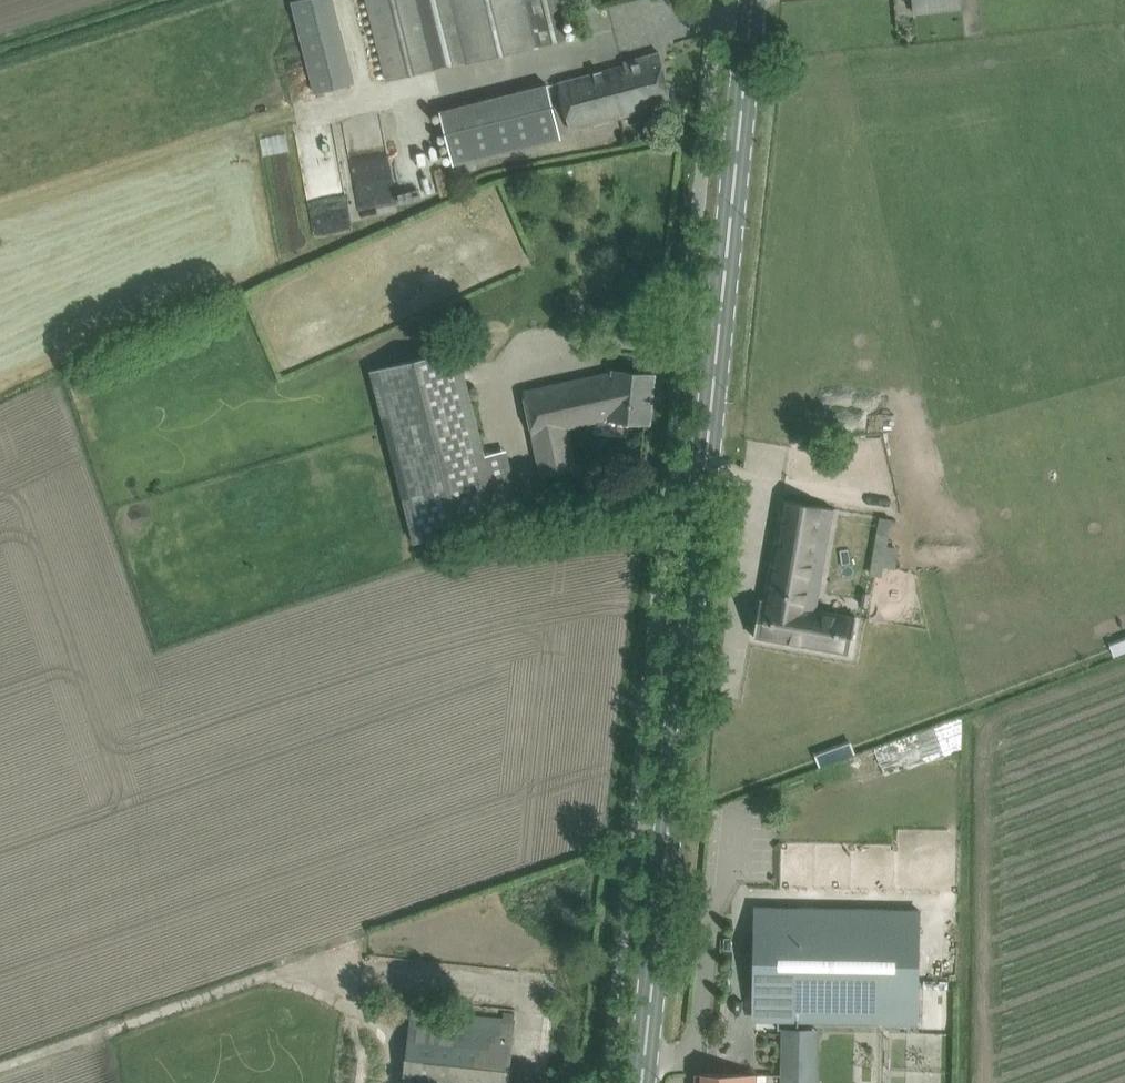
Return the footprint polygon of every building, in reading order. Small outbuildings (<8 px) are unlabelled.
[(315,94),(355,85),(334,0),(292,0),(315,94)] [(388,81),(464,62),(465,64),(567,40),(563,21),(571,20),(566,0),(368,0),(388,81)] [(960,0),(914,0),(915,13),(961,9),(960,0)] [(659,52),(638,57),(623,61),(624,64),(558,80),(560,89),(569,126),(642,108),(644,117),(673,110),(659,52)] [(439,111),(453,166),(561,138),(547,83),(439,111)] [(312,205),(316,231),(350,225),(346,200),(312,205)] [(458,351),(373,371),(414,542),(500,521),(458,351)] [(654,374),(632,372),(614,370),(614,371),(519,391),(538,478),(572,471),(563,428),(609,418),(609,419),(649,423),(654,374)] [(761,601),(754,640),(849,657),(856,616),(816,609),(833,510),(783,501),(764,602),(761,601)] [(757,1013),(916,1017),(917,909),(781,907),(759,907),(758,946),(748,946),(747,974),(757,974),(757,1013)] [(514,1024),(492,1022),(411,1013),(404,1082),(508,1082),(514,1024)] [(816,1041),(816,1028),(783,1028),(782,1040),(782,1082),(815,1082),(816,1041)] [(697,1082),(766,1082),(766,1074),(756,1074),(720,1073),(707,1073),(698,1073),(697,1082)]
